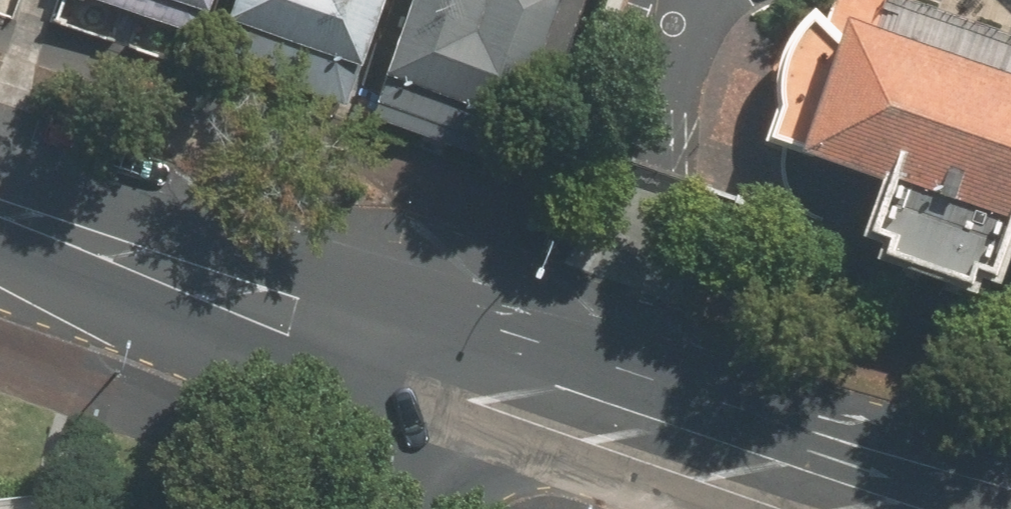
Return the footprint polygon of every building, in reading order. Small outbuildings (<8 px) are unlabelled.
[(195,36),(207,0),(86,0),(195,36)] [(213,53),(338,100),(376,0),(233,0),(213,53)] [(371,120),(490,165),(553,0),(417,0),(371,120)] [(838,0),(805,0),(768,113),(861,143),(836,222),(976,268),(1002,189),(1004,190),(1010,192),(1010,56),(838,0)]
